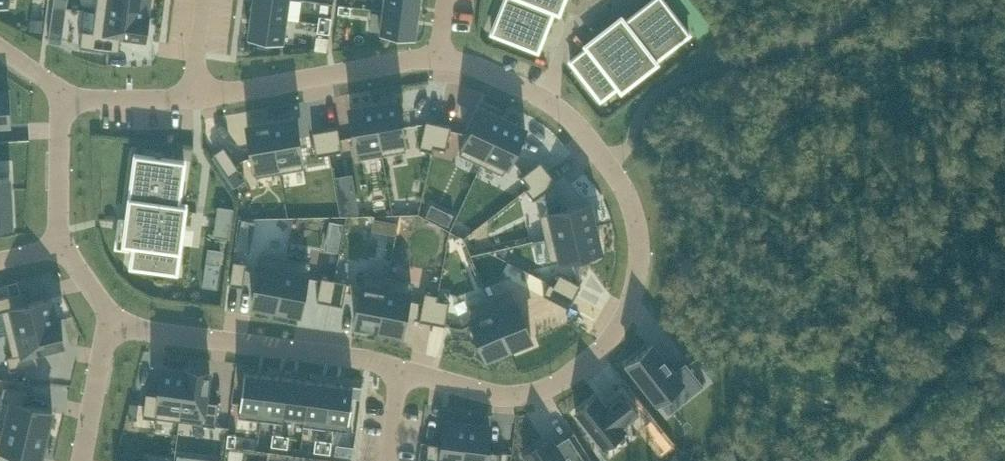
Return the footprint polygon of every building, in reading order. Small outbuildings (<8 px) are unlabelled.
[(95,10),(148,17),(150,0),(97,0),(95,10)] [(290,0),(253,0),(251,14),(287,19),(290,0)] [(420,0),(384,0),(383,10),(418,14),(420,0)] [(492,32),(538,50),(554,10),(559,12),(564,0),(505,0),(492,32)] [(664,0),(652,0),(625,21),(622,16),(585,44),(587,46),(570,60),(601,99),(618,85),(621,90),(657,62),(655,59),(689,33),(664,0)] [(339,4),(338,12),(350,13),(351,5),(339,4)] [(82,29),(80,46),(119,51),(121,36),(145,39),(148,17),(95,10),(93,30),(82,29)] [(415,38),(418,14),(383,10),(380,32),(415,38)] [(284,42),(287,19),(251,14),(248,37),(284,42)] [(320,15),(318,23),(331,24),(332,16),(320,15)] [(318,23),(317,31),(329,32),(331,24),(318,23)] [(50,31),(49,40),(61,41),(62,32),(50,31)] [(7,91),(0,92),(0,124),(9,124),(7,91)] [(397,97),(373,102),(382,153),(406,149),(397,97)] [(373,102),(350,106),(359,157),(382,153),(373,102)] [(482,105),(460,153),(481,163),(506,116),(504,115),(482,105)] [(294,115),(271,119),(280,171),(303,167),(294,115)] [(506,116),(481,163),(503,173),(526,126),(506,116)] [(271,119),(248,123),(256,175),(280,171),(271,119)] [(427,120),(422,144),(434,146),(439,123),(427,120)] [(439,123),(434,146),(445,149),(451,125),(439,123)] [(337,127),(326,129),(330,153),(341,151),(337,127)] [(326,129),(313,131),(318,155),(330,153),(326,129)] [(223,146),(213,152),(229,176),(239,169),(223,146)] [(177,270),(186,203),(179,202),(185,160),(136,153),(127,220),(137,221),(131,264),(177,270)] [(541,160),(521,175),(530,186),(549,171),(541,160)] [(530,186),(526,188),(534,199),(538,196),(554,183),(556,181),(549,171),(530,186)] [(12,223),(10,175),(0,176),(0,223),(12,223)] [(554,183),(538,196),(542,213),(539,214),(545,237),(597,225),(591,202),(560,209),(554,183)] [(356,229),(363,201),(347,198),(340,226),(356,229)] [(218,206),(215,234),(229,236),(233,208),(218,206)] [(405,206),(402,228),(423,231),(426,209),(405,206)] [(597,225),(545,237),(550,260),(601,248),(597,225)] [(262,252),(253,303),(276,308),(287,256),(286,256),(262,252)] [(287,256),(276,308),(300,312),(309,261),(287,256)] [(234,261),(231,284),(243,286),(246,262),(234,261)] [(364,271),(355,323),(379,329),(388,276),(364,271)] [(560,273),(554,284),(575,295),(581,285),(560,273)] [(388,276),(379,329),(403,333),(411,280),(388,276)] [(323,277),(319,300),(330,302),(335,279),(323,277)] [(335,279),(330,302),(342,305),(347,281),(335,279)] [(554,284),(548,295),(569,306),(575,295),(554,284)] [(511,290),(489,299),(510,348),(531,338),(511,290)] [(0,297),(0,311),(2,311),(7,333),(59,319),(52,296),(23,303),(21,292),(0,297)] [(426,296),(421,320),(433,322),(437,298),(426,296)] [(437,298),(433,322),(445,325),(449,300),(437,298)] [(489,299),(467,308),(488,357),(510,348),(489,299)] [(59,319),(7,333),(12,355),(7,356),(10,370),(38,363),(35,351),(64,343),(59,319)] [(653,343),(629,363),(659,400),(682,380),(693,393),(704,384),(688,362),(676,371),(653,343)] [(146,392),(143,416),(157,418),(157,416),(180,419),(186,367),(163,364),(159,394),(146,392)] [(186,367),(180,419),(202,422),(202,423),(216,425),(219,401),(206,400),(210,370),(186,367)] [(245,371),(239,416),(261,419),(267,374),(245,371)] [(267,374),(261,419),(282,421),(288,376),(267,374)] [(288,376),(282,421),(283,421),(284,417),(303,420),(303,424),(304,424),(310,379),(288,376)] [(310,379),(304,424),(325,427),(331,382),(310,379)] [(331,382),(325,427),(348,430),(354,385),(331,382)] [(0,405),(0,422),(47,434),(53,411),(24,404),(27,391),(4,385),(0,399),(1,399),(0,405)] [(606,404),(597,393),(575,411),(603,446),(624,428),(621,425),(638,412),(621,391),(606,404)] [(425,460),(463,460),(468,423),(446,420),(443,444),(428,442),(425,460)] [(4,460),(10,460),(13,450),(41,457),(47,434),(0,422),(0,460),(4,460)] [(463,460),(501,460),(502,451),(487,449),(490,426),(468,423),(463,460)] [(273,432),(271,445),(280,446),(281,433),(273,432)] [(228,433),(227,445),(235,446),(236,434),(228,433)] [(281,433),(280,446),(288,447),(289,435),(281,433)] [(521,455),(525,460),(581,460),(565,437),(552,445),(547,438),(521,455)] [(316,438),(314,450),(322,451),(324,439),(316,438)] [(324,439),(322,451),(330,452),(332,440),(324,439)] [(335,453),(352,455),(354,445),(336,443),(335,453)]
